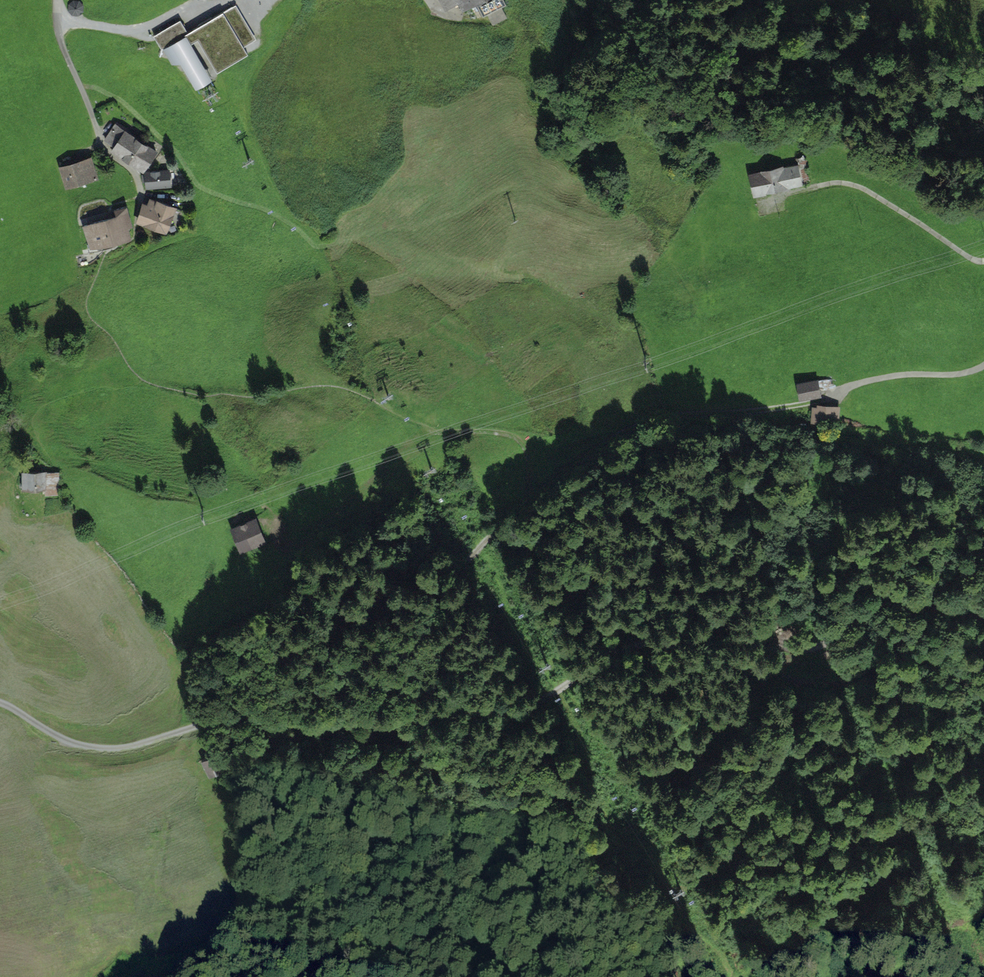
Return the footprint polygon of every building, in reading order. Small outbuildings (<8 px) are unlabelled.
[(69,4),(67,9),(72,14),(79,15),(83,12),(84,5),(80,1),(74,0),(72,0),(69,4)] [(461,11),(485,0),(457,0),(461,11)] [(189,33),(163,48),(176,70),(183,65),(195,86),(206,80),(264,46),(240,4),(195,31),(189,33)] [(155,34),(163,48),(189,33),(181,19),(155,34)] [(104,144),(121,158),(138,136),(121,122),(104,144)] [(121,158),(138,171),(155,150),(138,136),(121,158)] [(94,157),(60,167),(67,189),(100,179),(94,157)] [(749,172),(754,196),(804,186),(799,162),(749,172)] [(171,169),(142,173),(144,190),(173,186),(171,169)] [(150,198),(140,223),(171,234),(180,209),(150,198)] [(125,215),(107,220),(112,241),(131,236),(125,215)] [(107,220),(88,225),(93,246),(112,241),(107,220)] [(817,380),(792,386),(796,402),(821,395),(817,380)] [(838,405),(812,405),(812,424),(838,424),(838,405)] [(57,473),(23,471),(22,493),(56,495),(57,473)] [(258,518),(229,529),(238,551),(267,540),(258,518)]
